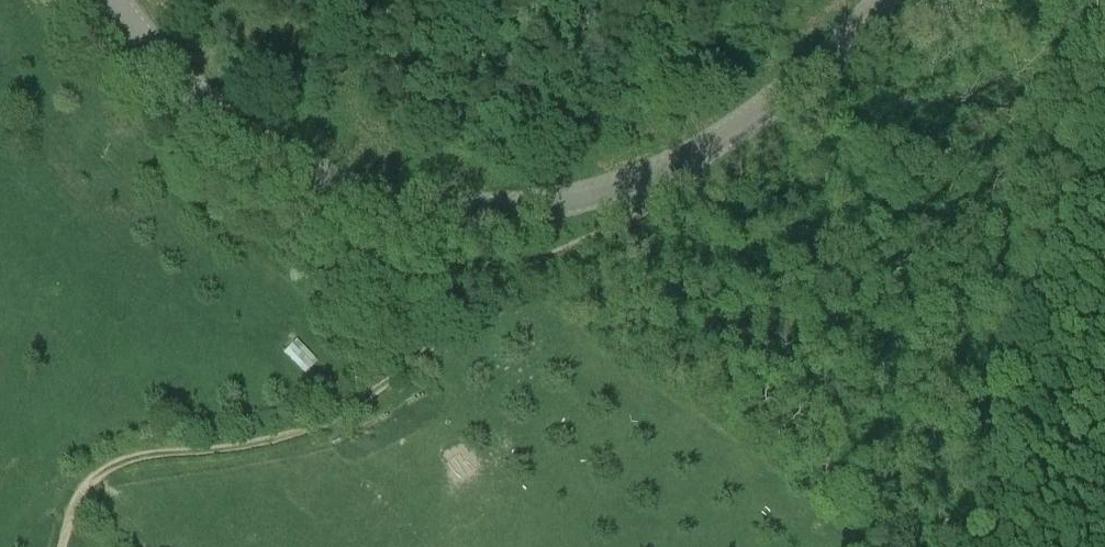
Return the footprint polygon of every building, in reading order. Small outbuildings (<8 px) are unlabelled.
[(305,376),(320,364),(317,360),(298,338),(282,353),(305,376)] [(324,395),(339,387),(333,377),(318,385),(324,395)]
